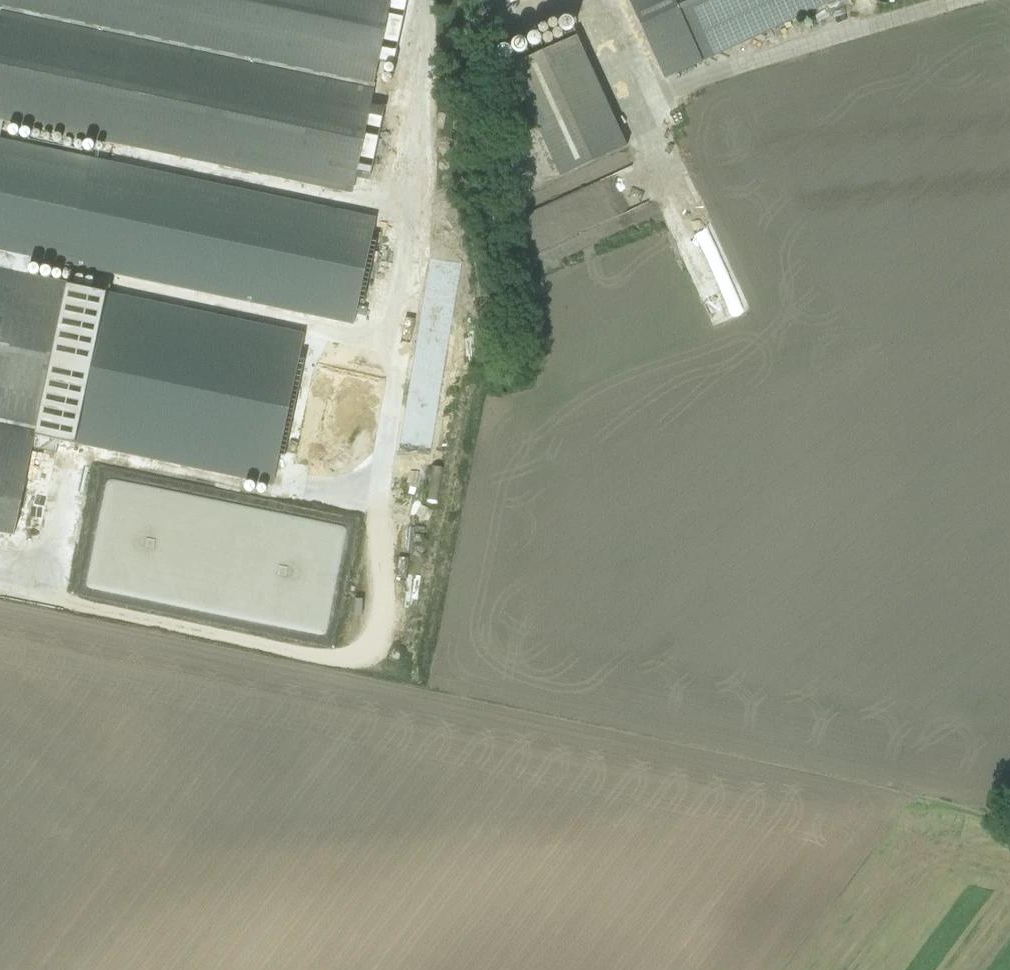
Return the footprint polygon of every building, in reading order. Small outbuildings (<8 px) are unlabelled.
[(3,120),(345,193),(349,176),(369,180),(384,108),(364,104),(373,60),(394,64),(407,0),(0,0),(0,132),(3,120)] [(830,0),(629,0),(664,76),(830,0)] [(610,110),(542,141),(559,178),(627,147),(610,110)] [(18,274),(18,276),(25,277),(26,275),(27,276),(30,257),(68,265),(353,325),(375,217),(90,158),(0,139),(0,270),(18,274)] [(14,535),(35,435),(272,485),(304,334),(66,284),(27,276),(26,275),(25,277),(18,276),(18,274),(0,270),(0,532),(14,535)]
